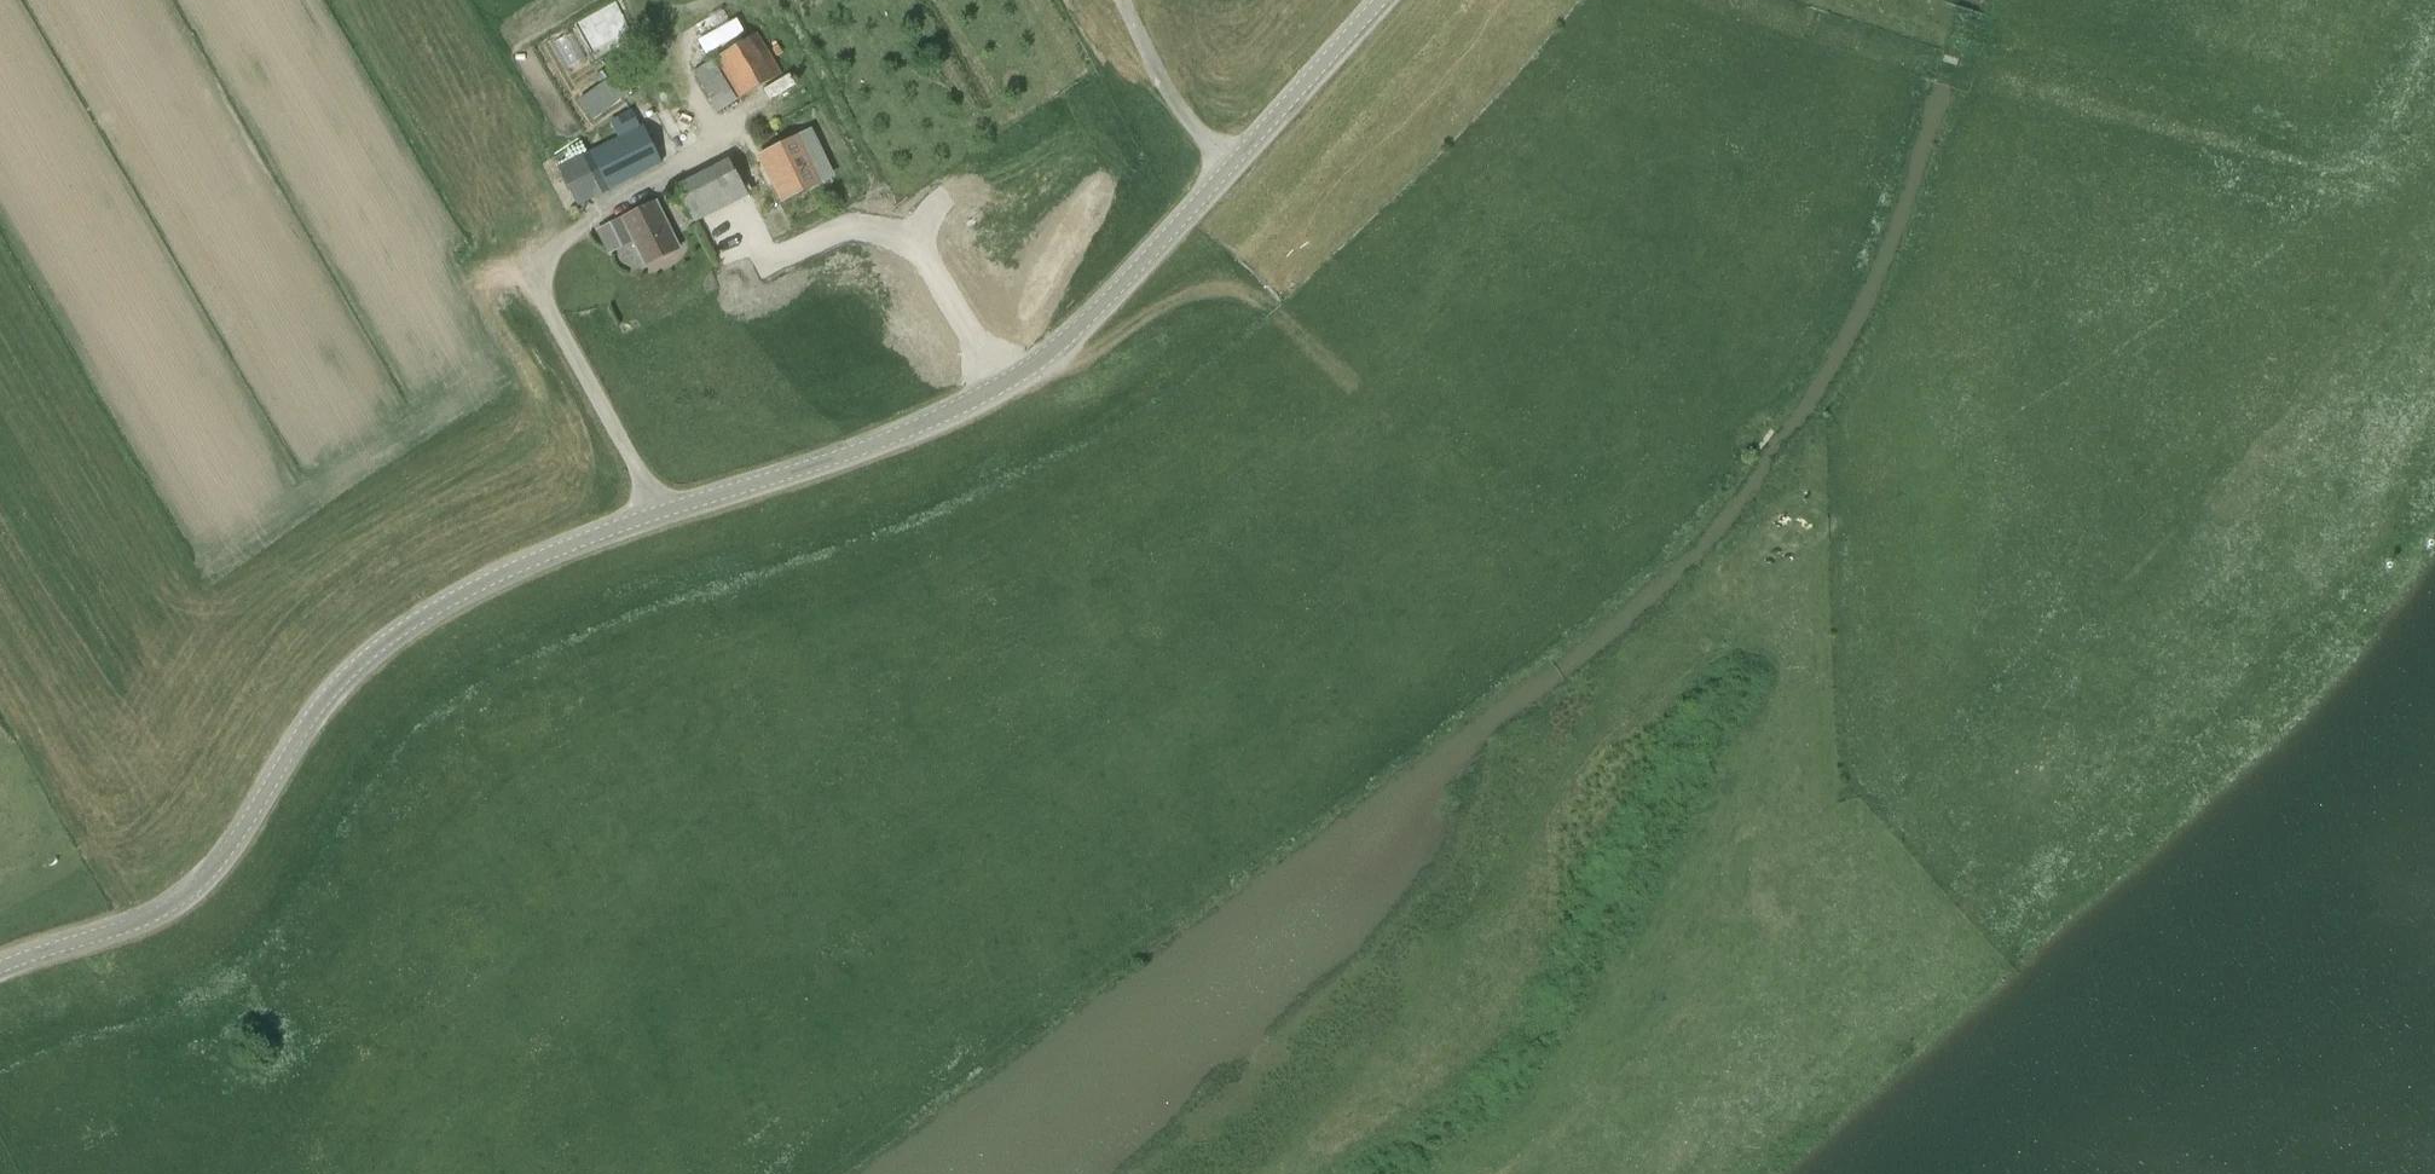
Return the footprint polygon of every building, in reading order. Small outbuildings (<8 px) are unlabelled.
[(757,32),(693,71),(718,112),(782,73),(757,32)] [(593,120),(633,92),(619,72),(579,100),(593,120)] [(774,97),(796,84),(790,73),(767,86),(774,97)] [(640,127),(631,111),(612,120),(619,137),(559,167),(578,206),(662,164),(643,125),(640,127)] [(785,198),(820,181),(799,137),(764,155),(785,198)] [(695,223),(749,196),(730,158),(678,184),(695,223)] [(645,267),(680,248),(657,200),(621,218),(645,267)]
